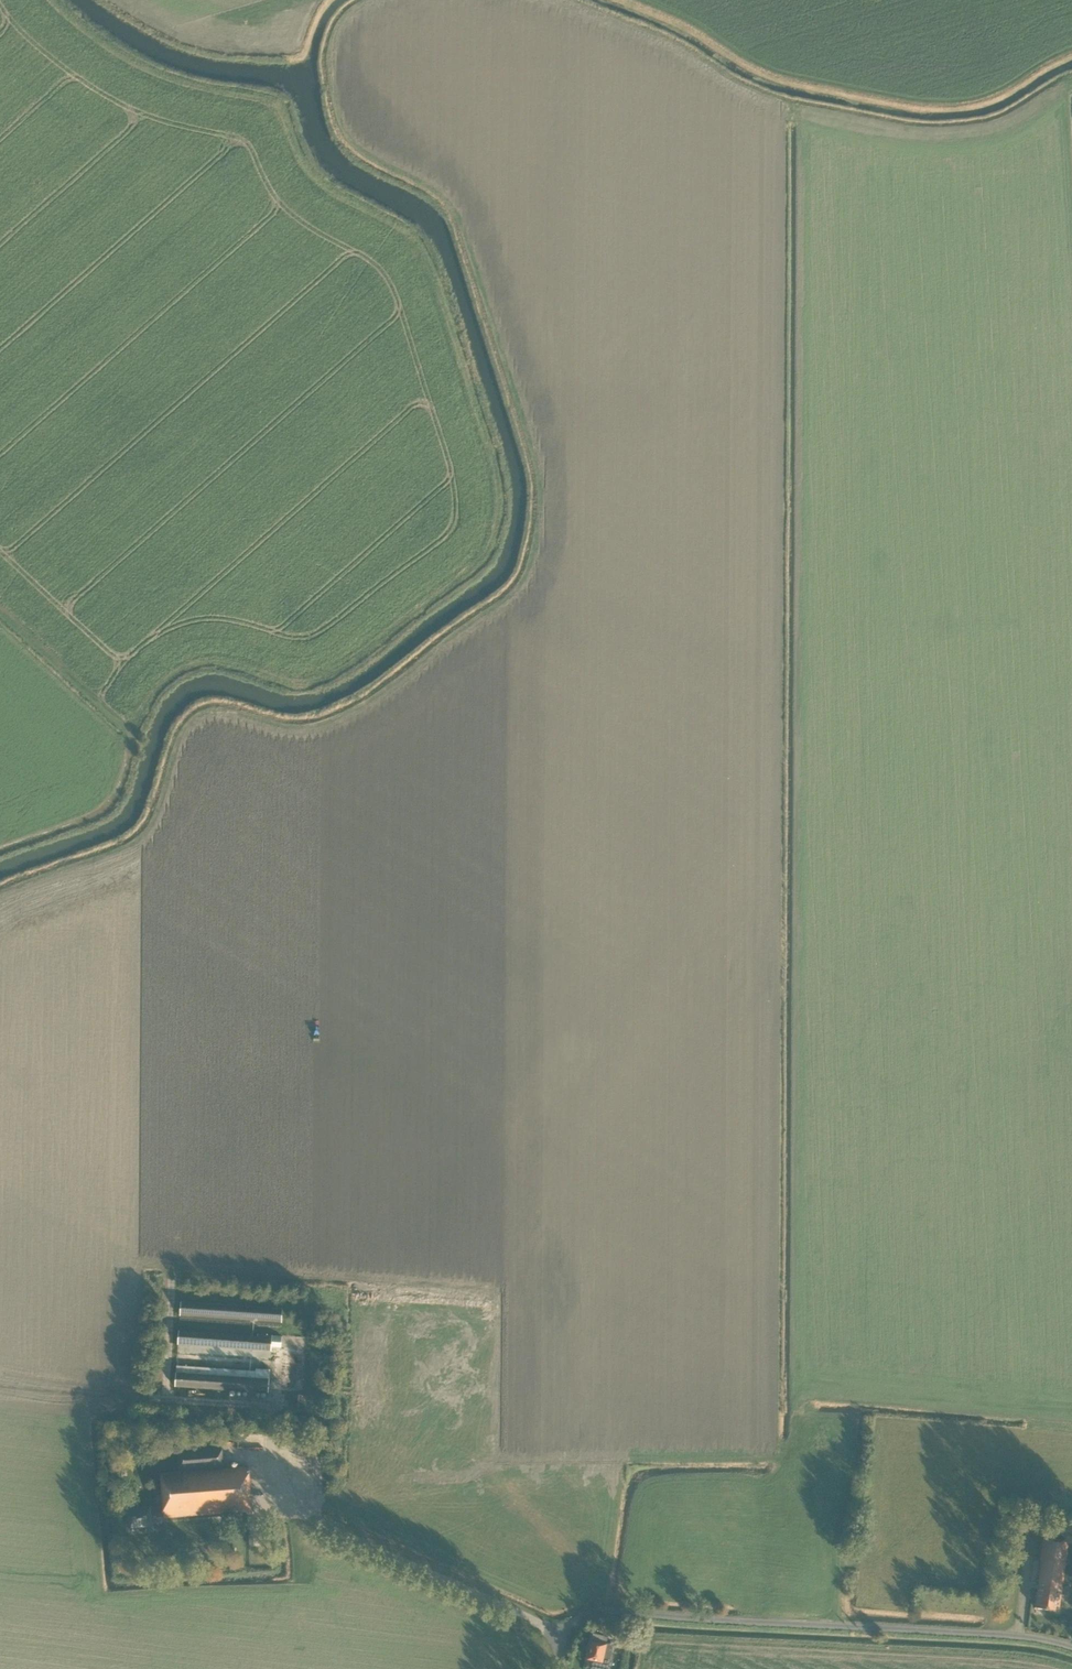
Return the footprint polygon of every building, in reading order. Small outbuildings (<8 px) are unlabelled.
[(181,1302),(180,1315),(282,1322),(283,1309),(181,1302)] [(282,1335),(271,1335),(271,1334),(257,1333),(257,1335),(178,1330),(177,1345),(270,1351),(271,1347),(281,1347),(282,1335)] [(174,1386),(268,1392),(269,1369),(256,1368),(256,1370),(176,1365),(174,1386)] [(298,1411),(305,1411),(306,1395),(299,1395),(298,1411)] [(167,1432),(167,1441),(177,1440),(177,1432),(167,1432)] [(223,1468),(221,1445),(177,1449),(179,1472),(159,1473),(162,1506),(150,1508),(129,1510),(130,1527),(151,1525),(151,1518),(163,1517),(163,1518),(252,1510),(248,1466),(223,1468)] [(1070,1540),(1042,1537),(1039,1559),(1041,1560),(1035,1608),(1060,1611),(1070,1540)] [(613,1643),(607,1642),(608,1636),(592,1633),(587,1659),(592,1660),(591,1668),(592,1668),(608,1668),(613,1643)]
